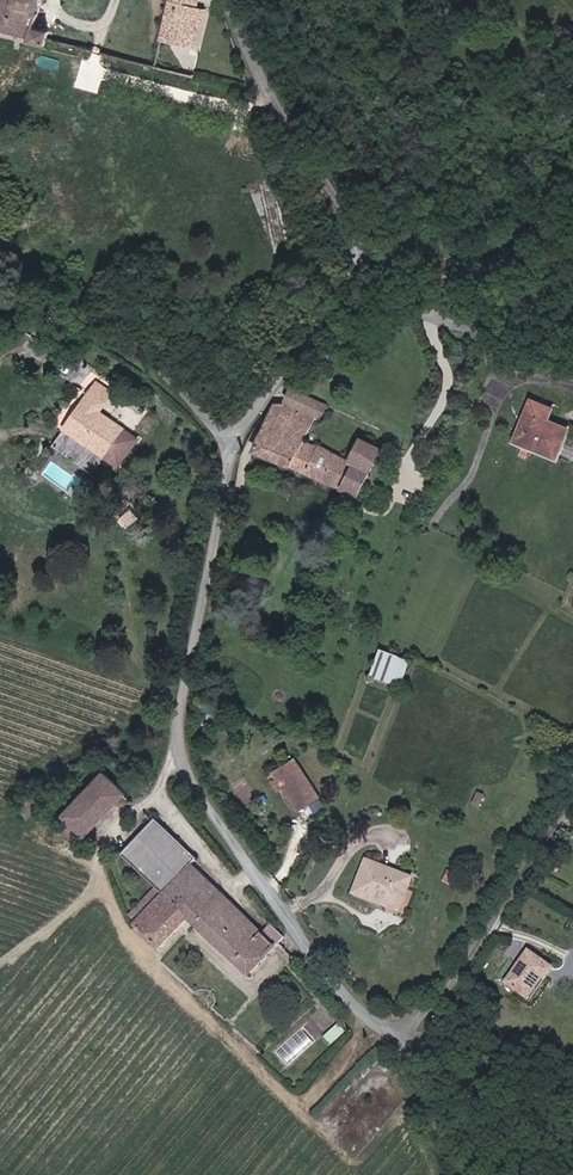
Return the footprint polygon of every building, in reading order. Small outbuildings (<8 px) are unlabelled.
[(1,24),(35,33),(33,37),(49,42),(53,27),(39,23),(46,0),(3,0),(0,11),(0,28),(0,27),(1,24)] [(162,38),(200,47),(209,8),(198,6),(200,0),(171,0),(162,38)] [(114,430),(122,435),(127,428),(101,409),(114,391),(97,380),(68,421),(103,445),(114,430)] [(327,403),(292,387),(287,398),(323,413),(327,403)] [(554,405),(531,395),(513,439),(558,457),(570,426),(549,418),(554,405)] [(383,446),(361,436),(350,459),(320,445),(318,448),(304,441),(316,416),(280,399),(257,448),(360,496),(383,446)] [(103,445),(68,421),(63,428),(106,458),(122,435),(114,430),(103,445)] [(370,675),(402,684),(410,656),(378,647),(370,675)] [(273,774),(298,811),(319,797),(293,760),(273,774)] [(128,795),(105,774),(65,819),(88,840),(128,795)] [(277,944),(284,936),(272,924),(266,930),(195,863),(199,859),(157,820),(124,855),(157,886),(132,913),(136,925),(162,950),(190,921),(250,978),(280,947),(277,944)] [(359,895),(399,910),(410,878),(370,863),(359,895)] [(506,981),(531,998),(553,965),(529,949),(506,981)]
